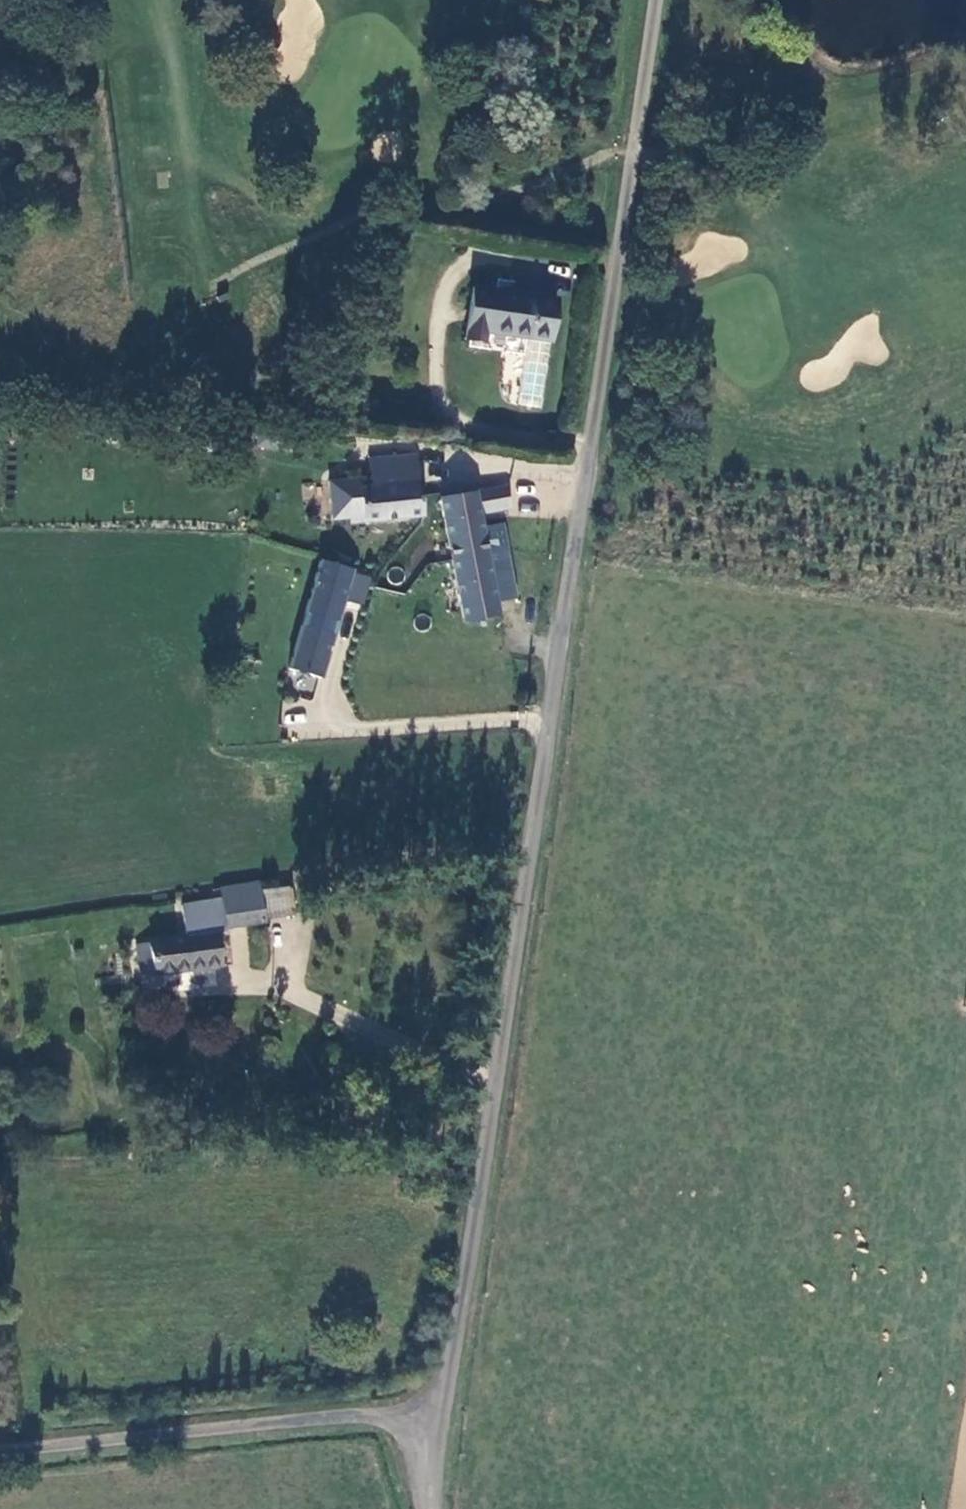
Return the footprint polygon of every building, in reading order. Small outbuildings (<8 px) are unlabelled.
[(538,297),(479,288),(470,342),(489,344),(491,333),(533,339),(538,297)] [(421,478),(417,451),(370,458),(373,484),(348,488),(351,520),(437,509),(434,476),(421,478)] [(482,497),(509,496),(508,484),(481,486),(482,497)] [(445,494),(467,616),(501,610),(478,489),(445,494)] [(352,568),(322,561),(305,629),(335,637),(346,594),(361,597),(369,565),(353,563),(352,568)] [(229,922),(249,920),(262,919),(259,886),(224,888),(226,898),(185,904),(189,932),(139,939),(143,970),(219,960),(216,929),(229,922)]
